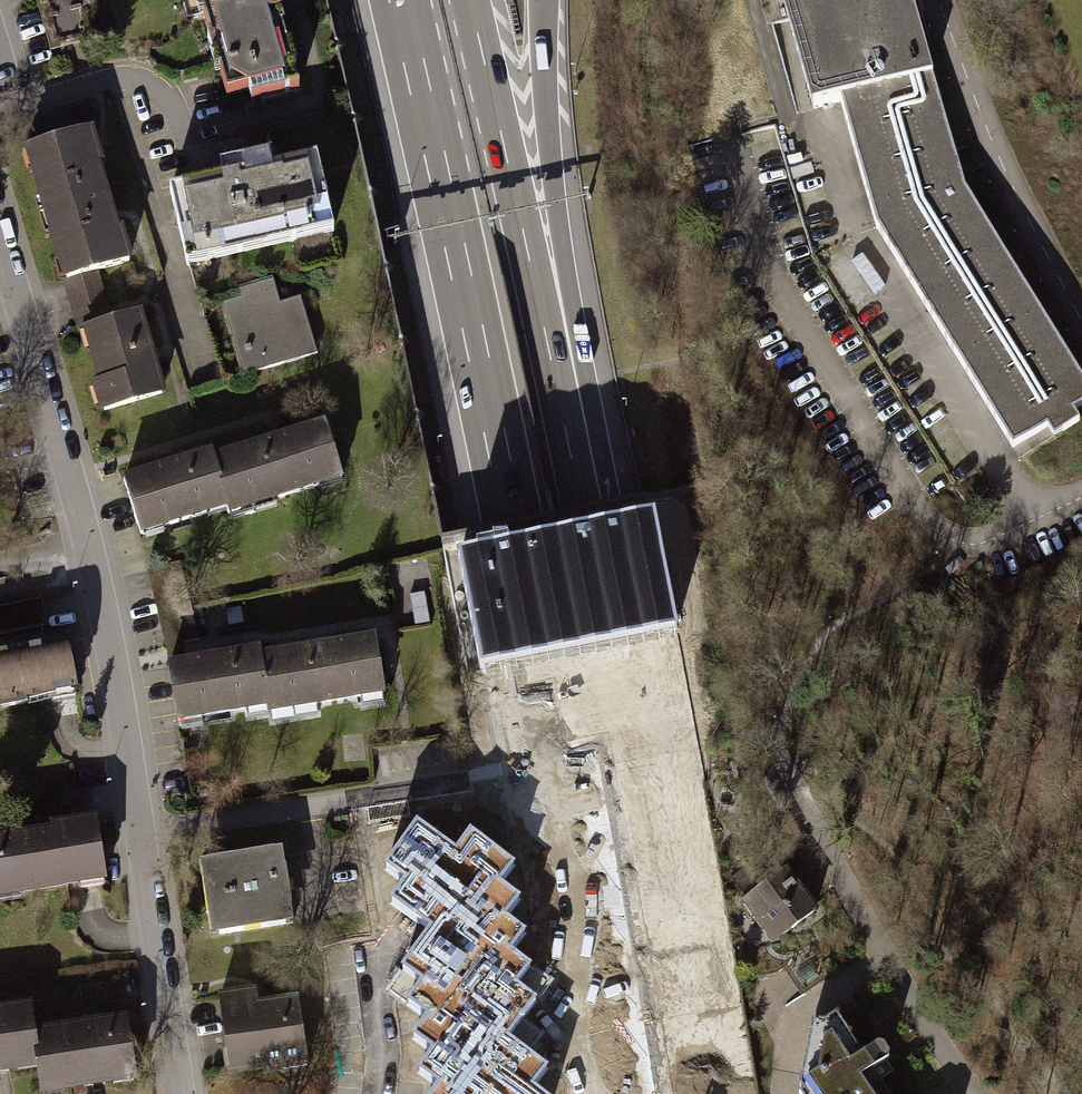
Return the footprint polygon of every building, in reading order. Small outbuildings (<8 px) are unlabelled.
[(52,58),(101,41),(89,0),(36,0),(52,58)] [(308,97),(289,25),(282,0),(197,0),(226,104),(251,97),(255,112),(308,97)] [(816,118),(842,110),(876,228),(1014,456),(1081,415),(1081,388),(965,194),(909,0),(782,0),(816,118)] [(31,155),(71,285),(136,265),(95,136),(31,155)] [(170,197),(186,268),(334,234),(318,164),(277,173),(274,161),(223,173),(225,185),(170,197)] [(223,307),(246,381),(316,360),(298,301),(279,307),(272,284),(240,294),(242,301),(223,307)] [(114,419),(169,402),(142,317),(88,334),(114,419)] [(345,485),(327,429),(215,466),(231,514),(234,522),(345,485)] [(126,487),(145,543),(231,514),(215,466),(212,458),(126,487)] [(460,551),(483,666),(503,662),(663,630),(678,628),(655,513),(460,551)] [(0,611),(0,638),(51,627),(45,600),(0,611)] [(389,700),(379,642),(263,663),(272,713),(273,721),(389,700)] [(84,700),(75,649),(0,662),(0,715),(84,700)] [(172,672),(182,730),(272,713),(263,663),(261,655),(172,672)] [(536,1087),(549,1068),(527,1053),(522,1049),(507,1038),(517,1024),(536,998),(527,992),(518,985),(527,979),(533,964),(514,951),(528,931),(508,917),(522,898),(502,884),(516,864),(470,831),(455,852),(417,826),(386,870),(404,882),(388,904),(427,931),(398,971),(418,985),(405,1005),(425,1019),(411,1039),(430,1052),(415,1073),(435,1087),(430,1093),(546,1093),(536,1087)] [(113,885),(104,833),(0,851),(0,904),(113,885)] [(202,865),(215,942),(302,927),(289,850),(202,865)] [(738,910),(769,952),(810,921),(780,879),(738,910)] [(219,1003),(229,1079),(312,1068),(303,1004),(261,1010),(260,997),(219,1003)] [(0,1014),(0,1081),(44,1074),(39,1038),(34,1009),(0,1014)] [(839,1014),(826,1023),(816,1022),(803,1090),(806,1093),(892,1093),(839,1014)] [(39,1038),(44,1074),(47,1093),(103,1093),(146,1087),(136,1023),(39,1038)]
